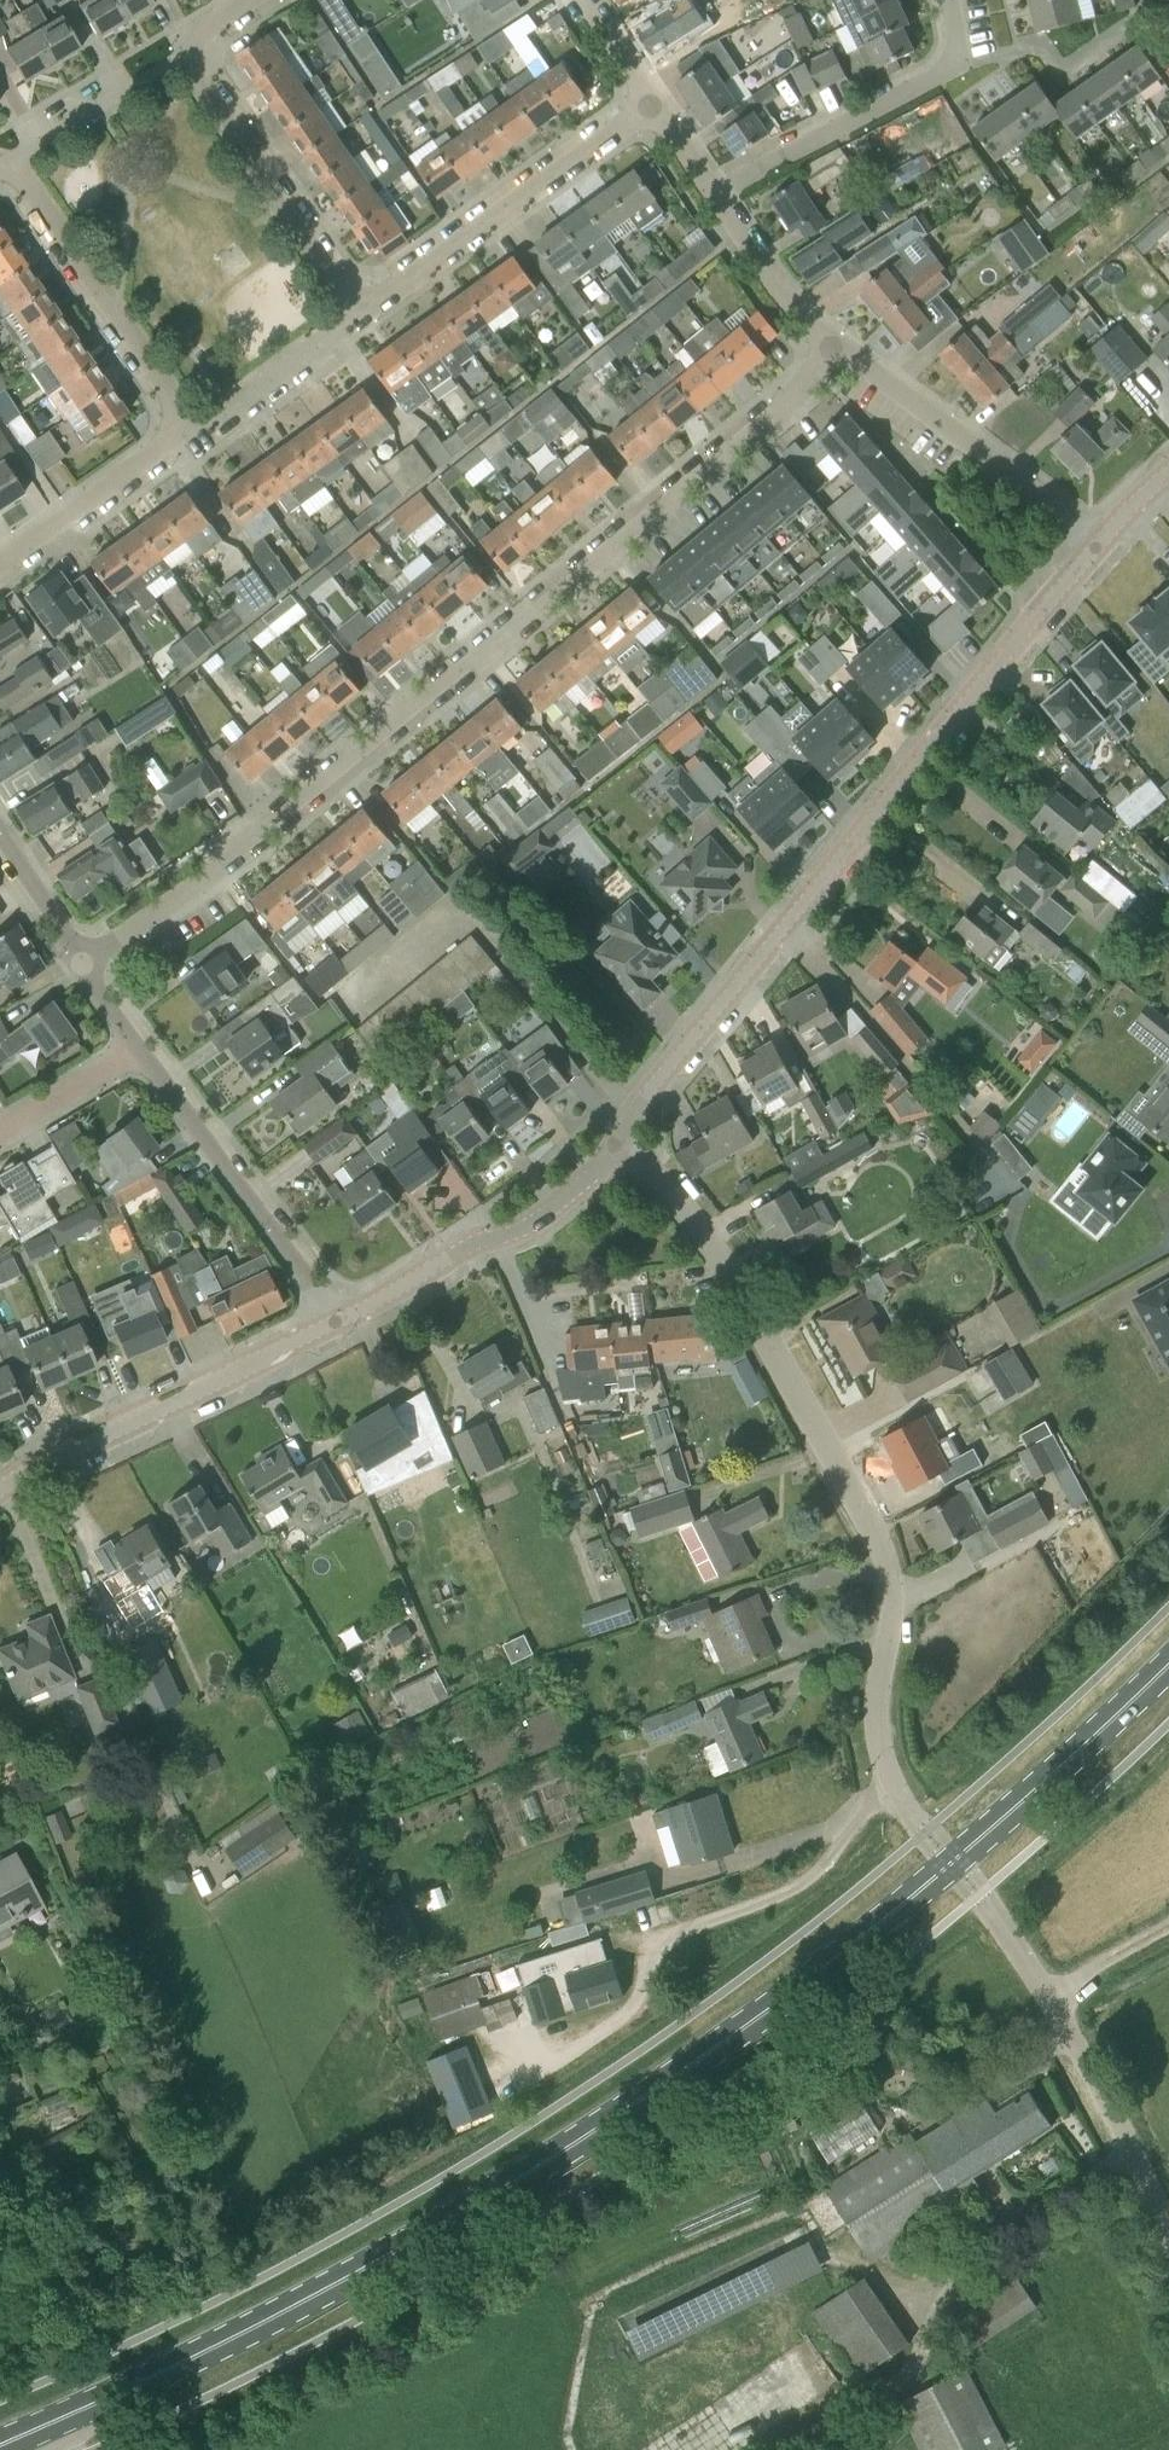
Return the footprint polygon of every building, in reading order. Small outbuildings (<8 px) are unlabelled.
[(47,8),(61,0),(42,0),(47,8)] [(89,1),(79,7),(98,39),(125,22),(112,0),(89,0),(89,1)] [(125,22),(153,5),(150,0),(112,0),(125,22)] [(348,45),(364,34),(342,0),(319,0),(348,45)] [(494,14),(508,5),(515,0),(485,0),(494,14)] [(653,55),(688,33),(684,27),(726,0),(686,0),(637,31),(653,55)] [(847,24),(896,0),(832,0),(844,25),(847,24)] [(866,44),(901,26),(908,23),(897,0),(896,0),(847,24),(858,48),(866,44)] [(1029,5),(1037,34),(1081,22),(1076,0),(1049,0),(1029,5)] [(1118,11),(1135,7),(1133,0),(1115,0),(1118,11)] [(35,3),(20,12),(52,66),(80,49),(60,18),(48,25),(35,3)] [(52,66),(20,12),(4,22),(16,44),(5,51),(25,82),(52,66)] [(814,43),(807,29),(799,12),(784,20),(799,50),(814,43)] [(331,31),(320,14),(310,20),(321,37),(331,31)] [(547,22),(554,32),(566,23),(560,14),(547,22)] [(539,83),(559,112),(583,95),(584,96),(585,95),(563,64),(562,65),(563,66),(553,73),(540,55),(526,37),(538,29),(529,15),(504,32),(514,48),(526,66),(537,84),(539,83)] [(693,32),(701,47),(734,31),(727,16),(693,32)] [(901,26),(866,44),(879,69),(881,68),(881,69),(878,78),(879,81),(901,70),(897,60),(914,52),(903,29),(909,25),(908,23),(901,26)] [(347,55),(331,31),(321,37),(315,41),(331,65),(337,61),(347,55)] [(514,48),(504,32),(493,37),(478,48),(489,64),(505,54),(514,48)] [(239,58),(256,82),(286,61),(269,36),(238,57),(238,58),(239,58)] [(676,84),(691,106),(739,75),(725,53),(717,40),(677,66),(685,78),(676,84)] [(1139,46),(1118,61),(1140,93),(1162,78),(1139,46)] [(378,50),(359,62),(383,100),(402,87),(378,50)] [(833,51),(820,58),(832,84),(846,77),(833,51)] [(470,53),(453,63),(463,78),(478,67),(470,53)] [(364,80),(347,55),(337,61),(354,87),(364,80)] [(820,58),(806,64),(818,90),(832,84),(820,58)] [(256,82),(272,106),(303,86),(286,61),(256,82)] [(1118,61),(1096,77),(1119,109),(1140,93),(1118,61)] [(453,63),(427,80),(433,89),(437,94),(448,87),(463,78),(453,63)] [(818,90),(806,64),(791,71),(804,97),(818,90)] [(272,106),(289,130),(318,110),(310,98),(326,88),(318,75),(303,86),(272,106)] [(706,129),(715,123),(753,95),(739,75),(691,106),(706,129)] [(515,100),(535,129),(559,112),(539,83),(537,84),(527,91),(516,77),(504,86),(515,100)] [(1096,77),(1075,92),(1098,124),(1119,109),(1096,77)] [(375,96),(364,80),(354,87),(364,103),(375,96)] [(1037,84),(1015,99),(1038,131),(1059,116),(1060,115),(1054,107),(1037,84)] [(419,85),(402,95),(409,105),(425,94),(419,85)] [(753,95),(715,123),(722,134),(721,135),(736,157),(769,136),(771,139),(783,133),(765,105),(778,96),(770,85),(757,93),(753,95)] [(1075,92),(1054,107),(1060,115),(1059,116),(1075,140),(1098,124),(1075,92)] [(409,105),(402,95),(385,106),(392,116),(409,105)] [(481,103),(511,146),(535,129),(515,100),(502,109),(492,95),(481,103)] [(1015,99),(994,114),(1017,146),(1038,131),(1015,99)] [(456,122),(465,135),(467,134),(487,163),(511,146),(481,103),(456,122)] [(921,106),(872,132),(890,163),(929,143),(940,162),(971,145),(954,118),(934,128),(921,106)] [(289,130),(305,155),(335,135),(318,110),(289,130)] [(1017,146),(994,114),(972,130),(995,162),(1017,146)] [(363,126),(376,143),(385,137),(373,119),(363,126)] [(447,133),(435,141),(463,181),(487,163),(467,134),(465,135),(454,143),(447,133)] [(305,155),(322,180),(352,160),(335,135),(305,155)] [(385,137),(376,143),(387,159),(397,152),(385,137)] [(1160,144),(1168,155),(1168,138),(1160,144)] [(463,181),(435,141),(410,158),(417,169),(439,199),(440,199),(439,198),(463,181)] [(930,151),(878,180),(886,194),(938,165),(930,151)] [(772,200),(792,232),(819,215),(808,197),(853,168),(845,154),(799,184),(798,182),(772,200)] [(322,180),(339,204),(369,184),(352,160),(322,180)] [(339,204),(356,229),(385,209),(376,195),(410,171),(403,161),(369,184),(339,204)] [(1139,161),(1129,168),(1137,179),(1147,172),(1139,161)] [(662,175),(652,162),(644,168),(654,181),(662,175)] [(1137,179),(1129,168),(1119,176),(1127,186),(1137,179)] [(610,190),(630,217),(638,228),(662,210),(635,172),(610,190)] [(1078,188),(1086,198),(1097,190),(1089,179),(1078,188)] [(410,191),(422,207),(431,201),(420,184),(410,191)] [(610,190),(586,207),(605,234),(630,217),(610,190)] [(1067,196),(1057,203),(1066,214),(1075,207),(1067,196)] [(1066,214),(1057,203),(1048,211),(1056,222),(1066,214)] [(1130,239),(1143,254),(1168,231),(1168,204),(1130,239)] [(586,207),(562,225),(593,267),(605,258),(594,243),(605,234),(586,207)] [(385,209),(356,229),(372,253),(371,254),(372,255),(380,249),(387,260),(411,244),(403,232),(402,233),(385,209)] [(826,237),(792,258),(809,286),(830,273),(837,268),(844,263),(839,255),(873,233),(869,228),(872,224),(865,213),(860,213),(857,209),(827,229),(822,232),(826,237)] [(1009,240),(1003,245),(1023,273),(1049,254),(1025,220),(1005,234),(1009,240)] [(593,267),(562,225),(537,243),(555,267),(544,275),(577,320),(591,310),(571,283),(593,267)] [(891,231),(854,255),(855,256),(865,272),(866,272),(903,249),(891,231)] [(678,281),(717,250),(708,237),(707,237),(690,249),(667,267),(678,281)] [(25,268),(8,243),(0,249),(0,285),(25,268)] [(515,259),(491,276),(520,316),(524,321),(540,309),(528,293),(536,288),(536,289),(538,288),(515,257),(514,258),(515,259)] [(874,304),(885,317),(932,279),(942,272),(946,268),(936,257),(923,268),(900,287),(887,271),(863,290),(863,291),(859,295),(869,308),(874,304)] [(11,313),(41,292),(25,268),(0,285),(0,317),(1,318),(10,312),(11,313)] [(932,279),(885,317),(895,330),(890,334),(901,347),(906,343),(906,344),(931,324),(918,308),(941,290),(950,283),(942,272),(932,279)] [(491,276),(467,293),(497,333),(520,316),(491,276)] [(655,278),(643,287),(653,299),(665,290),(655,278)] [(691,279),(675,291),(684,303),(700,291),(691,279)] [(959,340),(941,356),(963,382),(1032,322),(1061,298),(1049,284),(998,328),(1002,332),(991,341),(977,325),(964,335),(959,340)] [(653,299),(643,287),(627,299),(624,296),(616,302),(628,318),(653,299)] [(675,291),(653,309),(665,324),(686,306),(684,303),(675,291)] [(11,313),(27,337),(58,316),(41,292),(11,313)] [(445,310),(443,311),(465,340),(477,332),(495,358),(507,349),(496,334),(497,333),(467,293),(456,302),(453,299),(442,307),(445,310)] [(1032,322),(963,382),(986,408),(1004,392),(1010,387),(1009,387),(1024,374),(1016,364),(1024,358),(1023,357),(1045,338),(1074,313),(1071,309),(1062,299),(1061,298),(1032,322)] [(1166,306),(1152,318),(1168,337),(1168,309),(1166,306)] [(653,309),(630,326),(643,341),(665,324),(653,309)] [(429,316),(417,325),(452,375),(455,378),(465,371),(461,365),(474,355),(464,341),(465,340),(443,311),(431,319),(429,316)] [(718,315),(704,327),(743,375),(765,357),(765,358),(766,357),(760,349),(778,335),(760,312),(733,334),(718,315)] [(44,361),(44,362),(75,341),(58,316),(27,337),(15,345),(25,359),(22,361),(21,366),(26,373),(44,361)] [(592,321),(583,328),(595,345),(604,338),(592,321)] [(397,345),(395,345),(424,385),(424,384),(429,391),(452,375),(417,325),(394,341),(397,345)] [(630,326),(608,344),(618,355),(616,356),(620,360),(643,341),(630,326)] [(681,346),(682,348),(697,364),(698,363),(721,392),(743,375),(704,327),(681,346)] [(1118,327),(1090,351),(1118,384),(1146,360),(1118,327)] [(554,362),(553,363),(561,372),(590,349),(578,332),(549,355),(554,362)] [(1163,358),(1168,365),(1168,339),(1156,350),(1163,358)] [(44,362),(60,386),(91,365),(75,341),(44,362)] [(593,356),(585,363),(592,371),(594,374),(616,356),(618,355),(608,344),(593,356)] [(424,385),(395,345),(372,363),(371,362),(370,363),(399,403),(424,385)] [(679,360),(667,370),(676,381),(675,382),(699,411),(721,392),(698,363),(697,364),(682,348),(675,354),(679,360)] [(561,372),(553,363),(537,375),(545,385),(561,372)] [(577,383),(592,371),(585,363),(570,375),(577,383)] [(60,386),(77,411),(108,389),(91,365),(60,386)] [(635,379),(653,400),(677,429),(699,411),(675,382),(676,381),(667,370),(665,368),(654,378),(644,371),(635,379)] [(522,388),(508,399),(515,409),(530,397),(522,388)] [(615,399),(631,418),(655,447),(677,429),(653,400),(644,408),(628,388),(615,399)] [(108,389),(77,411),(87,425),(75,433),(83,444),(126,414),(126,413),(125,414),(108,389)] [(365,391),(341,408),(371,449),(396,432),(380,410),(365,389),(364,390),(365,391)] [(576,419),(552,389),(523,412),(534,426),(547,442),(576,419)] [(1055,413),(1069,427),(1094,403),(1080,389),(1055,413)] [(8,410),(0,397),(0,415),(8,410)] [(498,422),(515,409),(508,399),(484,417),(491,427),(498,422)] [(341,408),(317,426),(340,456),(346,464),(347,466),(371,449),(341,408)] [(491,427),(484,417),(484,418),(478,411),(454,430),(467,446),(491,427)] [(534,426),(523,412),(507,424),(519,439),(534,426)] [(831,454),(844,469),(874,443),(864,432),(863,433),(847,415),(849,414),(847,412),(803,451),(795,442),(782,454),(802,478),(831,454)] [(655,447),(631,418),(609,437),(633,466),(634,466),(634,465),(655,447)] [(1054,450),(1080,477),(1102,455),(1106,458),(1130,434),(1114,418),(1091,441),(1077,427),(1054,450)] [(26,426),(14,434),(23,447),(32,441),(35,439),(26,426)] [(317,426),(293,443),(316,473),(321,481),(346,464),(340,456),(317,426)] [(416,437),(439,468),(452,457),(429,427),(416,437)] [(501,429),(478,447),(485,456),(489,461),(511,444),(501,429)] [(10,449),(0,432),(0,456),(10,449)] [(48,432),(24,449),(41,473),(65,457),(51,437),(48,432)] [(293,443),(269,460),(301,504),(325,487),(321,481),(316,473),(293,443)] [(394,481),(404,495),(433,472),(412,443),(395,456),(404,469),(392,478),(394,481)] [(828,509),(840,522),(897,472),(881,454),(883,453),(874,443),(844,469),(856,485),(828,509)] [(581,444),(562,460),(570,469),(571,469),(594,498),(615,480),(616,481),(617,480),(587,444),(581,444)] [(478,447),(455,465),(462,473),(485,456),(478,447)] [(537,475),(547,489),(549,488),(572,516),(594,498),(571,469),(570,469),(562,460),(560,457),(537,475)] [(269,460),(246,477),(267,508),(279,499),(289,513),(301,504),(269,460)] [(22,494),(2,462),(0,464),(0,509),(22,494)] [(462,473),(455,465),(427,487),(449,515),(461,507),(446,489),(463,476),(462,474),(462,473)] [(784,465),(739,503),(782,555),(827,517),(784,465)] [(881,512),(894,527),(924,501),(915,490),(913,491),(897,472),(840,522),(851,536),(881,512)] [(255,543),(264,537),(280,525),(267,508),(246,477),(222,495),(221,494),(220,494),(254,542),(255,543)] [(404,495),(394,481),(372,499),(381,513),(404,495)] [(527,506),(526,506),(550,534),(572,516),(549,488),(547,489),(535,499),(522,482),(513,489),(527,506)] [(421,492),(393,514),(404,528),(403,528),(408,535),(438,512),(421,492)] [(189,495),(165,512),(187,543),(188,543),(198,557),(223,540),(189,493),(188,494),(189,495)] [(873,572),(886,586),(948,531),(932,513),(934,511),(924,501),(894,527),(907,542),(873,572)] [(491,510),(504,525),(527,553),(550,534),(526,506),(513,517),(500,502),(491,510)] [(739,503),(694,540),(738,592),(782,555),(739,503)] [(366,510),(351,522),(358,532),(374,520),(366,510)] [(165,512),(141,529),(163,560),(164,560),(187,543),(165,512)] [(404,528),(393,514),(375,528),(386,542),(403,528),(404,528)] [(323,536),(328,541),(335,550),(358,532),(351,522),(347,517),(323,536)] [(527,553),(504,525),(492,535),(480,520),(470,528),(483,543),(482,544),(506,572),(507,571),(506,570),(527,553)] [(141,529),(117,546),(147,587),(171,569),(164,560),(163,560),(141,529)] [(932,570),(945,585),(975,559),(966,548),(964,549),(948,531),(886,586),(898,600),(932,570)] [(370,532),(347,550),(355,559),(377,541),(370,532)] [(738,592),(694,540),(649,578),(693,630),(738,592)] [(328,541),(304,561),(311,569),(335,550),(328,541)] [(839,542),(831,550),(836,556),(845,549),(839,542)] [(147,587),(117,546),(94,563),(93,562),(92,563),(115,595),(127,586),(146,611),(158,603),(146,587),(147,587)] [(347,550),(326,566),(333,575),(355,559),(347,550)] [(836,556),(831,550),(822,557),(827,564),(836,556)] [(489,586),(473,566),(465,557),(455,565),(445,553),(433,563),(466,603),(487,586),(488,587),(489,586)] [(975,559),(945,585),(958,600),(937,619),(958,642),(970,632),(962,623),(1001,589),(1000,587),(998,588),(983,571),(984,570),(975,559)] [(817,561),(808,568),(814,575),(823,567),(817,561)] [(433,563),(412,581),(411,582),(444,622),(466,603),(433,563)] [(333,575),(326,566),(310,580),(317,589),(333,575)] [(285,567),(269,578),(280,593),(295,581),(285,567)] [(814,575),(808,568),(800,576),(805,582),(814,575)] [(220,587),(231,603),(231,602),(245,621),(274,598),(254,570),(239,580),(235,575),(220,587)] [(383,592),(398,611),(422,640),(444,622),(411,582),(412,581),(404,571),(390,583),(391,585),(383,592)] [(98,645),(99,646),(124,628),(85,574),(70,585),(62,573),(45,585),(43,582),(30,591),(32,594),(28,597),(56,635),(81,617),(100,644),(98,645)] [(795,580),(786,587),(792,593),(800,586),(795,580)] [(858,594),(886,626),(899,614),(872,583),(858,594)] [(792,593),(786,587),(777,594),(783,601),(792,593)] [(656,616),(649,607),(633,588),(632,589),(633,590),(622,598),(619,595),(609,603),(612,607),(610,608),(633,636),(656,616)] [(1157,601),(1156,600),(1146,608),(1147,609),(1131,622),(1144,638),(1129,651),(1156,683),(1168,672),(1168,664),(1160,654),(1168,647),(1168,591),(1157,601)] [(292,594),(263,617),(270,625),(298,603),(292,594)] [(773,598),(764,606),(769,612),(778,605),(773,598)] [(217,620),(211,625),(222,640),(245,621),(231,602),(231,603),(214,616),(217,620)] [(769,612),(764,606),(755,613),(761,619),(769,612)] [(610,608),(588,627),(611,654),(622,645),(632,657),(643,648),(633,636),(610,608)] [(400,658),(376,629),(375,630),(360,611),(338,629),(354,648),(378,677),(379,676),(378,676),(400,658)] [(398,611),(376,629),(400,658),(422,640),(398,611)] [(270,625),(263,617),(240,634),(247,642),(270,625)] [(750,617),(742,624),(747,631),(756,623),(750,617)] [(28,640),(15,619),(0,629),(0,658),(28,640)] [(958,642),(937,619),(924,630),(945,654),(958,642)] [(747,631),(742,624),(733,631),(738,638),(747,631)] [(199,626),(185,638),(199,658),(222,640),(211,625),(203,631),(199,626)] [(588,627),(565,645),(595,682),(618,663),(611,654),(588,627)] [(892,627),(869,648),(909,693),(924,681),(921,677),(929,670),(892,627)] [(728,635),(719,643),(725,649),(734,642),(728,635)] [(824,637),(812,648),(833,673),(846,662),(824,637)] [(199,658),(185,638),(167,652),(182,671),(199,658)] [(234,639),(218,652),(225,660),(241,648),(234,639)] [(732,677),(726,682),(735,692),(768,665),(748,641),(721,663),(732,677)] [(725,649),(719,643),(711,650),(716,657),(725,649)] [(1133,681),(1102,644),(1098,647),(1095,643),(1081,654),(1085,659),(1075,667),(1084,678),(1074,687),(1071,683),(1069,684),(1100,721),(1118,742),(1129,732),(1118,719),(1121,717),(1122,706),(1114,697),(1133,681)] [(303,667),(314,680),(338,709),(359,691),(360,692),(361,691),(347,675),(353,670),(332,644),(303,667)] [(565,645),(542,664),(575,705),(598,686),(595,682),(565,645)] [(833,673),(812,648),(799,659),(820,683),(833,673)] [(909,693),(869,648),(845,668),(883,710),(892,703),(895,706),(909,693)] [(218,652),(196,670),(202,677),(204,678),(226,661),(225,660),(218,652)] [(661,670),(674,686),(687,702),(717,679),(698,655),(683,666),(677,658),(661,670)] [(5,709),(52,680),(38,657),(15,671),(19,677),(0,688),(0,702),(5,709)] [(575,705),(542,664),(519,683),(518,682),(517,683),(541,712),(554,702),(563,714),(566,712),(575,705)] [(293,698),(292,699),(316,727),(338,709),(314,680),(304,687),(293,673),(280,683),(293,698)] [(215,738),(181,694),(195,683),(189,675),(174,687),(178,694),(176,696),(206,745),(215,738)] [(1100,721),(1069,684),(1068,685),(1065,681),(1051,692),(1055,696),(1045,705),(1073,738),(1065,744),(1082,764),(1093,755),(1094,744),(1085,734),(1100,721)] [(674,686),(651,705),(664,721),(687,702),(674,686)] [(2,782),(37,760),(30,749),(62,729),(61,727),(73,720),(58,695),(13,723),(19,732),(0,743),(0,779),(2,782)] [(116,728),(127,745),(177,713),(166,695),(116,728)] [(499,700),(476,719),(500,748),(524,726),(499,698),(498,699),(499,700)] [(838,698),(815,718),(855,763),(869,751),(866,747),(875,740),(838,698)] [(292,699),(270,717),(294,745),(316,727),(292,699)] [(649,702),(626,720),(641,739),(664,721),(651,705),(649,702)] [(575,705),(566,712),(572,720),(581,713),(575,705)] [(770,707),(757,718),(779,743),(791,732),(770,707)] [(690,711),(657,736),(671,753),(703,728),(690,711)] [(104,717),(79,730),(86,746),(112,733),(104,717)] [(270,717),(248,735),(272,763),(294,745),(270,717)] [(779,743),(757,718),(745,729),(766,754),(779,743)] [(855,763),(815,718),(793,738),(829,780),(837,773),(840,776),(855,763)] [(476,719),(453,738),(476,767),(485,777),(494,768),(499,773),(512,761),(500,748),(476,719)] [(626,720),(603,739),(618,757),(641,739),(626,720)] [(77,733),(44,754),(54,769),(87,748),(77,733)] [(272,763),(248,735),(226,753),(227,755),(250,783),(251,782),(251,781),(272,763)] [(453,738),(430,756),(454,784),(476,767),(453,738)] [(618,757),(603,739),(574,762),(588,780),(618,757)] [(217,743),(209,751),(218,762),(227,755),(226,753),(217,743)] [(550,746),(533,760),(558,791),(565,799),(581,785),(550,746)] [(430,756),(408,775),(431,803),(443,793),(464,818),(474,809),(454,784),(430,756)] [(752,780),(760,789),(801,833),(815,821),(812,817),(820,810),(776,759),(752,780)] [(159,791),(172,812),(199,794),(202,799),(222,786),(206,761),(159,791)] [(18,807),(35,835),(72,812),(67,804),(81,795),(85,802),(105,790),(88,763),(18,807)] [(703,763),(692,773),(713,797),(724,787),(703,763)] [(1075,764),(1062,779),(1088,800),(1090,802),(1099,794),(1087,779),(1075,764)] [(713,797),(692,773),(689,775),(681,766),(661,784),(693,820),(713,803),(710,800),(713,797)] [(431,803),(408,775),(385,794),(384,793),(383,794),(416,833),(439,814),(430,804),(431,803)] [(1150,779),(1113,810),(1130,830),(1167,799),(1160,791),(1150,779)] [(1160,791),(1167,799),(1168,801),(1168,783),(1160,791)] [(801,833),(760,789),(739,808),(775,850),(783,843),(786,846),(801,833)] [(529,828),(514,810),(499,792),(483,805),(513,841),(529,828)] [(1032,822),(1051,838),(1068,852),(1081,836),(1095,848),(1116,823),(1090,802),(1088,800),(1079,811),(1057,792),(1032,822)] [(535,793),(514,810),(529,828),(550,812),(535,793)] [(502,859),(516,877),(553,848),(547,840),(577,816),(569,806),(502,859)] [(364,811),(343,829),(373,865),(396,847),(365,809),(364,810),(364,811)] [(99,849),(93,852),(59,874),(77,900),(110,878),(109,877),(115,873),(125,888),(145,874),(113,827),(93,841),(99,849)] [(343,829),(321,847),(351,883),(352,883),(373,865),(343,829)] [(724,880),(738,868),(710,837),(689,855),(691,857),(660,885),(693,923),(708,911),(714,911),(724,903),(724,897),(732,889),(724,880)] [(490,844),(474,856),(482,865),(497,853),(490,844)] [(996,880),(1035,912),(1063,878),(1024,846),(996,880)] [(321,847),(299,865),(335,908),(336,908),(337,910),(359,893),(352,883),(351,883),(321,847)] [(482,865),(474,856),(444,880),(452,890),(482,865)] [(299,865),(277,883),(301,911),(311,903),(323,919),(335,908),(299,865)] [(425,896),(410,909),(409,909),(417,918),(445,894),(438,886),(426,870),(413,882),(425,896)] [(1059,890),(1095,920),(1096,918),(1109,929),(1122,913),(1074,873),(1059,890)] [(301,911),(277,883),(255,901),(255,900),(254,901),(278,930),(301,911)] [(409,909),(410,909),(394,888),(377,902),(401,931),(417,918),(409,909)] [(951,933),(970,948),(983,959),(983,958),(994,967),(1008,949),(1003,945),(1016,930),(986,905),(976,917),(969,912),(951,933)] [(614,938),(597,953),(643,1007),(660,992),(650,981),(655,977),(654,975),(661,969),(665,969),(673,962),(673,958),(677,955),(661,936),(641,914),(634,906),(607,929),(614,938)] [(254,952),(266,943),(257,932),(247,918),(205,948),(215,961),(186,982),(207,1010),(226,995),(245,981),(234,967),(254,952)] [(1061,949),(1028,922),(1017,936),(1051,963),(1061,949)] [(29,947),(16,926),(0,935),(0,966),(29,947)] [(389,926),(366,945),(373,954),(395,935),(389,926)] [(472,935),(460,945),(484,975),(496,965),(472,935)] [(908,974),(946,1004),(966,978),(928,947),(917,961),(891,941),(867,971),(894,992),(908,974)] [(373,954),(366,945),(343,964),(350,973),(373,954)] [(460,945),(449,954),(474,983),(484,975),(460,945)] [(29,947),(0,966),(0,985),(4,982),(9,990),(43,969),(29,947)] [(449,954),(437,964),(462,993),(474,983),(449,954)] [(437,964),(426,973),(450,1003),(462,993),(437,964)] [(496,965),(484,975),(493,985),(504,976),(496,965)] [(321,982),(328,991),(343,978),(336,969),(321,982)] [(426,973),(415,982),(439,1012),(450,1003),(426,973)] [(248,1030),(231,1043),(255,1076),(284,1055),(283,1054),(300,1041),(290,1026),(294,1023),(285,1010),(307,994),(294,976),(272,993),(238,1017),(248,1030)] [(415,982),(403,992),(428,1022),(439,1012),(415,982)] [(818,986),(783,1006),(795,1027),(804,1044),(821,1034),(827,1045),(846,1034),(818,986)] [(403,992),(392,1001),(416,1031),(428,1022),(403,992)] [(928,1039),(890,995),(872,1011),(909,1055),(928,1039)] [(392,1001),(381,1010),(405,1040),(416,1031),(392,1001)] [(8,1060),(35,1040),(45,1054),(72,1035),(49,1003),(7,1035),(0,1023),(0,1049),(8,1060)] [(1043,1008),(1042,1016),(1048,1021),(1056,1018),(1057,1010),(1050,1005),(1043,1008)] [(1137,1021),(1163,1041),(1168,1047),(1168,1021),(1150,1005),(1137,1021)] [(381,1010),(370,1020),(395,1049),(405,1040),(381,1010)] [(395,1049),(370,1020),(358,1030),(383,1059),(395,1049)] [(508,1052),(512,1056),(544,1101),(569,1083),(556,1066),(570,1056),(547,1024),(533,1035),(508,1052)] [(853,1039),(884,1076),(899,1063),(867,1027),(853,1039)] [(1040,1031),(1028,1046),(1043,1058),(1055,1044),(1040,1031)] [(273,1101),(297,1134),(346,1099),(337,1088),(354,1076),(328,1041),(297,1064),(306,1077),(273,1101)] [(765,1108),(766,1107),(769,1113),(787,1103),(785,1099),(800,1090),(773,1042),(738,1061),(765,1108)] [(395,1049),(383,1059),(393,1071),(405,1061),(395,1049)] [(507,1049),(468,1077),(485,1101),(506,1129),(530,1111),(498,1066),(512,1056),(508,1052),(507,1049)] [(1140,1119),(1168,1142),(1168,1063),(1154,1082),(1164,1090),(1140,1119)] [(888,1081),(897,1091),(908,1082),(899,1071),(888,1081)] [(485,1101),(468,1077),(455,1087),(452,1085),(443,1092),(448,1100),(433,1109),(431,1114),(427,1118),(438,1134),(446,1127),(465,1153),(489,1135),(472,1111),(485,1101)] [(897,1091),(886,1101),(900,1123),(935,1112),(910,1080),(908,1082),(897,1091)] [(393,1082),(378,1093),(389,1107),(404,1096),(393,1082)] [(1066,1083),(1058,1092),(1069,1101),(1076,1091),(1066,1083)] [(801,1101),(823,1139),(838,1130),(826,1107),(817,1092),(801,1101)] [(830,1105),(826,1107),(838,1130),(855,1110),(845,1092),(828,1102),(830,1105)] [(706,1136),(692,1144),(705,1168),(726,1156),(732,1152),(725,1140),(746,1128),(740,1117),(729,1096),(695,1115),(706,1136)] [(1024,1104),(1009,1123),(1029,1139),(1044,1120),(1024,1104)] [(985,1108),(975,1128),(990,1135),(1000,1115),(985,1108)] [(402,1147),(386,1158),(397,1173),(411,1192),(439,1171),(428,1156),(440,1147),(426,1127),(414,1110),(400,1121),(389,1129),(402,1147)] [(305,1146),(318,1163),(349,1140),(348,1140),(356,1134),(344,1118),(305,1146)] [(107,1140),(89,1153),(111,1182),(156,1150),(134,1119),(107,1139),(107,1140)] [(46,1136),(50,1143),(55,1151),(81,1136),(72,1121),(46,1136)] [(880,1131),(883,1144),(915,1136),(912,1122),(880,1131)] [(792,1174),(800,1189),(874,1147),(864,1132),(792,1174)] [(1129,1178),(1132,1173),(1133,1174),(1144,1161),(1109,1134),(1082,1168),(1091,1175),(1078,1192),(1094,1206),(1080,1223),(1097,1237),(1112,1220),(1115,1223),(1143,1189),(1129,1178)] [(1002,1135),(990,1144),(1004,1162),(1016,1152),(1002,1135)] [(0,1195),(0,1211),(7,1222),(6,1223),(16,1239),(17,1239),(17,1238),(53,1216),(41,1196),(49,1192),(51,1196),(72,1183),(73,1184),(74,1183),(55,1151),(50,1143),(49,1144),(55,1153),(35,1165),(33,1161),(24,1167),(20,1161),(13,1165),(11,1162),(1,1168),(3,1171),(0,1173),(0,1182),(6,1192),(0,1195)] [(345,1195),(342,1196),(364,1226),(396,1204),(374,1174),(382,1168),(366,1149),(344,1166),(358,1185),(345,1195)] [(111,1193),(117,1206),(155,1187),(148,1174),(111,1193)] [(196,1214),(180,1190),(185,1187),(177,1176),(156,1190),(180,1225),(196,1214)] [(336,1201),(342,1196),(345,1195),(336,1182),(327,1189),(336,1201)] [(763,1230),(771,1244),(784,1237),(792,1250),(836,1227),(822,1200),(802,1211),(791,1191),(777,1198),(755,1210),(766,1229),(763,1230)] [(57,1246),(77,1235),(68,1217),(48,1227),(57,1246)] [(48,1230),(22,1242),(30,1258),(56,1246),(48,1230)] [(219,1292),(206,1266),(197,1249),(176,1259),(184,1277),(182,1278),(196,1306),(205,1301),(221,1335),(240,1326),(222,1291),(219,1292)] [(877,1271),(889,1290),(896,1286),(894,1283),(905,1276),(907,1279),(916,1274),(904,1254),(877,1271)] [(224,1257),(206,1266),(219,1292),(222,1291),(240,1326),(281,1306),(264,1271),(237,1285),(224,1257)] [(150,1279),(167,1315),(170,1322),(177,1337),(195,1329),(167,1266),(148,1275),(150,1279)] [(116,1335),(126,1357),(163,1341),(158,1328),(170,1322),(167,1315),(150,1279),(130,1288),(131,1291),(93,1307),(107,1339),(116,1335)] [(64,1332),(50,1338),(67,1378),(94,1366),(87,1348),(99,1343),(72,1280),(54,1288),(68,1320),(60,1324),(64,1332)] [(1136,1301),(1162,1348),(1164,1347),(1168,1355),(1168,1282),(1136,1301)] [(988,1307),(1010,1346),(1040,1329),(1018,1290),(988,1307)] [(829,1338),(833,1345),(837,1343),(855,1377),(893,1356),(873,1318),(877,1316),(865,1294),(819,1320),(823,1327),(826,1326),(831,1336),(829,1338)] [(713,1314),(678,1318),(683,1360),(685,1360),(700,1358),(701,1363),(718,1362),(713,1314)] [(678,1318),(651,1321),(655,1363),(657,1363),(683,1360),(678,1318)] [(643,1321),(613,1325),(617,1367),(616,1367),(618,1382),(619,1392),(650,1388),(653,1388),(651,1363),(655,1363),(651,1321),(643,1321)] [(570,1370),(556,1372),(564,1404),(581,1402),(605,1400),(603,1384),(618,1382),(616,1367),(617,1367),(613,1325),(608,1325),(573,1329),(574,1333),(566,1334),(570,1370)] [(15,1327),(2,1333),(13,1359),(14,1358),(25,1354),(40,1389),(67,1378),(50,1338),(45,1326),(20,1338),(15,1327)] [(22,1408),(10,1380),(21,1375),(14,1358),(13,1359),(2,1333),(0,1334),(0,1417),(22,1408)] [(893,1373),(908,1401),(963,1371),(949,1343),(893,1373)] [(983,1365),(1004,1399),(1034,1381),(1013,1346),(983,1365)] [(465,1365),(461,1368),(481,1403),(501,1391),(504,1396),(533,1379),(522,1361),(509,1368),(497,1347),(479,1357),(477,1355),(473,1355),(468,1356),(465,1359),(463,1363),(465,1365)] [(756,1375),(747,1358),(734,1365),(743,1382),(756,1375)] [(523,1397),(538,1433),(558,1425),(543,1389),(523,1397)] [(660,1450),(683,1443),(673,1404),(649,1411),(660,1450)] [(975,1405),(964,1410),(971,1424),(982,1419),(975,1405)] [(376,1415),(347,1432),(368,1467),(359,1472),(358,1470),(356,1470),(368,1496),(369,1496),(368,1493),(411,1468),(407,1462),(434,1446),(412,1408),(396,1417),(390,1407),(376,1415)] [(925,1416),(883,1438),(897,1463),(897,1464),(936,1444),(937,1445),(939,1443),(939,1442),(925,1416)] [(1026,1447),(1052,1433),(1046,1420),(1020,1434),(1026,1447)] [(453,1436),(472,1479),(505,1464),(485,1421),(453,1436)] [(1054,1469),(1040,1441),(1019,1452),(1033,1480),(1054,1469)] [(897,1463),(894,1464),(895,1466),(909,1492),(921,1485),(929,1500),(986,1469),(977,1453),(949,1468),(937,1445),(936,1444),(897,1464),(897,1463)] [(241,1475),(253,1496),(262,1511),(264,1510),(273,1527),(290,1516),(281,1500),(312,1482),(329,1513),(347,1503),(333,1479),(321,1458),(298,1472),(283,1445),(264,1456),(266,1461),(241,1475)] [(996,1446),(986,1452),(994,1465),(1004,1460),(996,1446)] [(659,1455),(670,1491),(692,1484),(681,1448),(659,1455)] [(458,1473),(447,1479),(452,1489),(463,1483),(458,1473)] [(1075,1476),(1061,1483),(1073,1507),(1087,1500),(1075,1476)] [(230,1503),(216,1511),(201,1484),(169,1504),(191,1542),(207,1533),(222,1558),(252,1540),(230,1503)] [(632,1510),(624,1513),(629,1530),(637,1528),(640,1537),(677,1525),(692,1520),(694,1519),(684,1489),(630,1507),(632,1510)] [(964,1492),(920,1515),(939,1550),(976,1530),(965,1509),(971,1506),(964,1492)] [(705,1547),(692,1554),(705,1581),(719,1574),(720,1577),(728,1574),(749,1563),(735,1534),(768,1517),(758,1497),(737,1508),(725,1514),(723,1511),(694,1525),(705,1547)] [(986,1523),(1000,1548),(1049,1521),(1036,1497),(986,1523)] [(614,1511),(609,1498),(594,1504),(599,1517),(614,1511)] [(146,1578),(170,1564),(148,1527),(115,1546),(128,1569),(121,1573),(142,1609),(158,1600),(146,1578)] [(97,1586),(87,1590),(94,1607),(105,1603),(97,1586)] [(712,1636),(728,1671),(774,1651),(759,1618),(766,1615),(758,1595),(718,1612),(726,1630),(712,1636)] [(582,1612),(591,1636),(636,1621),(627,1596),(582,1612)] [(666,1611),(673,1630),(704,1619),(711,1616),(705,1596),(666,1611)] [(116,1604),(104,1611),(111,1623),(123,1616),(116,1604)] [(0,1649),(0,1660),(17,1701),(73,1679),(48,1615),(25,1625),(29,1637),(0,1649)] [(406,1625),(395,1631),(401,1643),(412,1637),(406,1625)] [(524,1634),(503,1644),(512,1663),(533,1653),(524,1634)] [(157,1641),(127,1655),(143,1695),(175,1682),(157,1641)] [(360,1665),(349,1672),(355,1682),(366,1676),(360,1665)] [(403,1717),(452,1694),(440,1669),(392,1692),(403,1717)] [(75,1688),(93,1733),(116,1724),(98,1679),(75,1688)] [(748,1722),(771,1711),(763,1693),(739,1704),(738,1701),(705,1715),(717,1741),(705,1747),(703,1752),(714,1776),(729,1769),(730,1771),(763,1756),(748,1722)] [(643,1721),(650,1738),(670,1731),(702,1717),(695,1701),(663,1714),(643,1721)] [(334,1723),(344,1744),(369,1731),(358,1711),(334,1723)] [(667,1810),(653,1814),(658,1829),(672,1825),(683,1863),(693,1860),(694,1863),(733,1851),(715,1795),(667,1810)] [(456,1796),(447,1800),(450,1809),(460,1805),(456,1796)] [(44,1817),(55,1844),(71,1837),(60,1810),(44,1817)] [(226,1848),(244,1874),(297,1837),(281,1811),(226,1848)] [(13,1936),(7,1925),(44,1905),(15,1850),(0,1858),(0,1942),(13,1936)] [(397,1870),(375,1878),(383,1899),(404,1891),(397,1870)] [(577,1894),(585,1921),(654,1900),(646,1872),(577,1894)] [(667,1900),(635,1910),(642,1930),(673,1919),(667,1900)] [(524,1988),(535,2024),(567,2014),(566,2011),(576,2008),(577,2011),(624,1996),(613,1960),(608,1961),(601,1940),(603,1939),(602,1937),(516,1965),(517,1967),(519,1966),(525,1987),(524,1988)] [(489,1970),(476,1975),(483,1995),(484,1996),(496,1992),(489,1970)] [(424,1994),(440,2039),(486,2022),(489,2030),(503,2025),(502,2023),(516,2018),(509,1998),(481,2009),(469,1977),(424,1994)] [(398,2006),(404,2019),(424,2011),(418,1997),(398,2006)] [(465,2044),(426,2060),(453,2126),(492,2110),(465,2044)] [(973,2177),(1032,2139),(1052,2126),(1027,2088),(994,2109),(978,2084),(945,2105),(952,2117),(915,2141),(910,2133),(824,2187),(844,2218),(872,2263),(957,2209),(983,2192),(973,2177)] [(873,2107),(818,2132),(829,2158),(884,2134),(873,2107)] [(823,2247),(625,2325),(636,2353),(834,2275),(823,2247)] [(910,2344),(864,2279),(812,2314),(858,2380),(910,2344)] [(959,2318),(977,2344),(1036,2306),(1018,2279),(959,2318)] [(919,2449),(997,2449),(1005,2446),(966,2369),(896,2405),(919,2449)]
